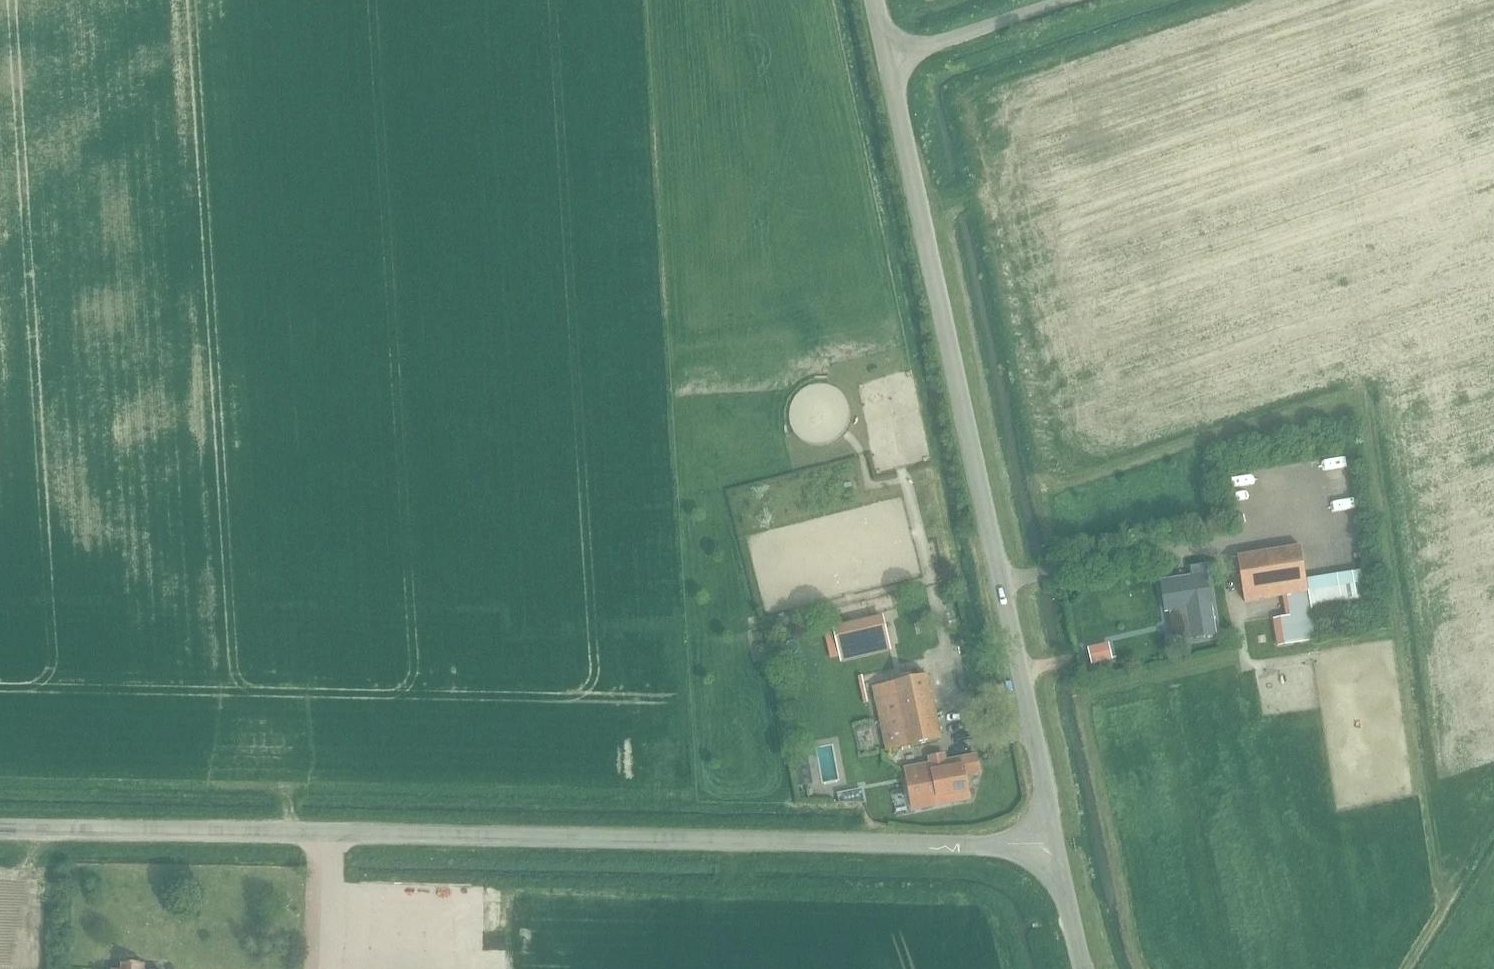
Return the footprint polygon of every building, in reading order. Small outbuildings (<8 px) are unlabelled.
[(921,401),(871,413),(881,455),(931,444),(921,401)] [(1356,449),(1334,452),(1337,475),(1358,473),(1356,449)] [(1346,536),(1349,559),(1372,555),(1368,533),(1346,536)] [(1238,556),(1245,601),(1308,591),(1301,546),(1238,556)] [(1191,637),(1214,632),(1204,574),(1219,571),(1217,562),(1198,565),(1199,574),(1159,581),(1164,610),(1185,607),(1191,637)] [(1282,615),(1285,640),(1315,637),(1307,593),(1289,595),(1291,614),(1282,615)] [(884,615),(833,627),(841,662),(892,650),(884,615)] [(1120,634),(1107,635),(1108,651),(1121,650),(1120,634)] [(874,686),(887,750),(941,739),(928,675),(874,686)] [(927,765),(905,769),(915,815),(972,803),(967,779),(982,776),(977,752),(948,759),(946,755),(926,759),(927,765)]
